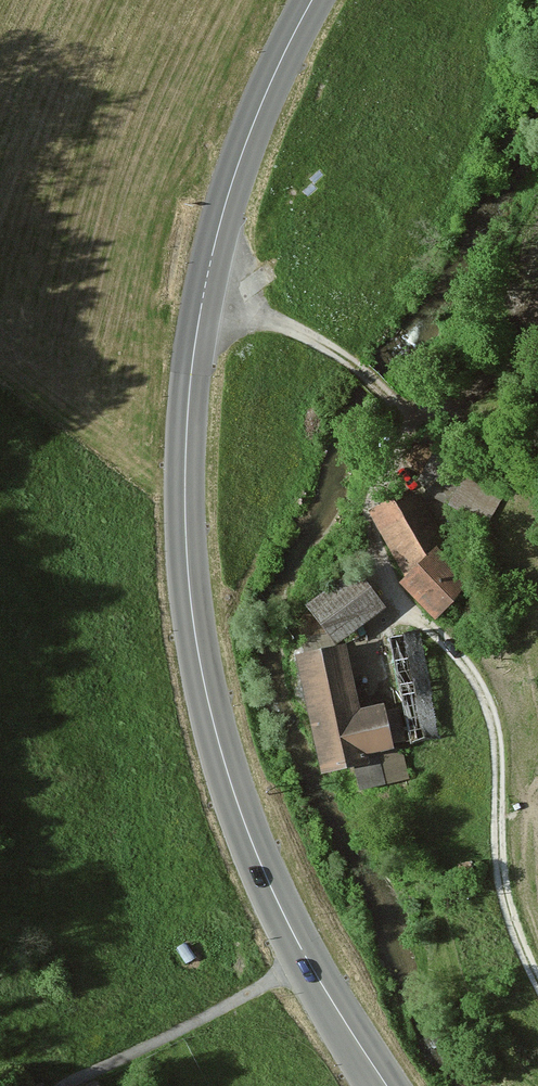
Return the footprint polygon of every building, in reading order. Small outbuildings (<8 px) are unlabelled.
[(404,499),(371,516),(401,575),(434,558),(404,499)] [(441,554),(400,590),(433,627),(473,591),(441,554)] [(385,611),(356,572),(307,608),(336,647),(385,611)] [(402,679),(429,673),(419,623),(391,629),(402,679)] [(348,650),(298,660),(323,781),(369,771),(366,762),(395,755),(385,710),(361,713),(348,650)] [(108,1075),(88,1085),(114,1085),(108,1075)]
